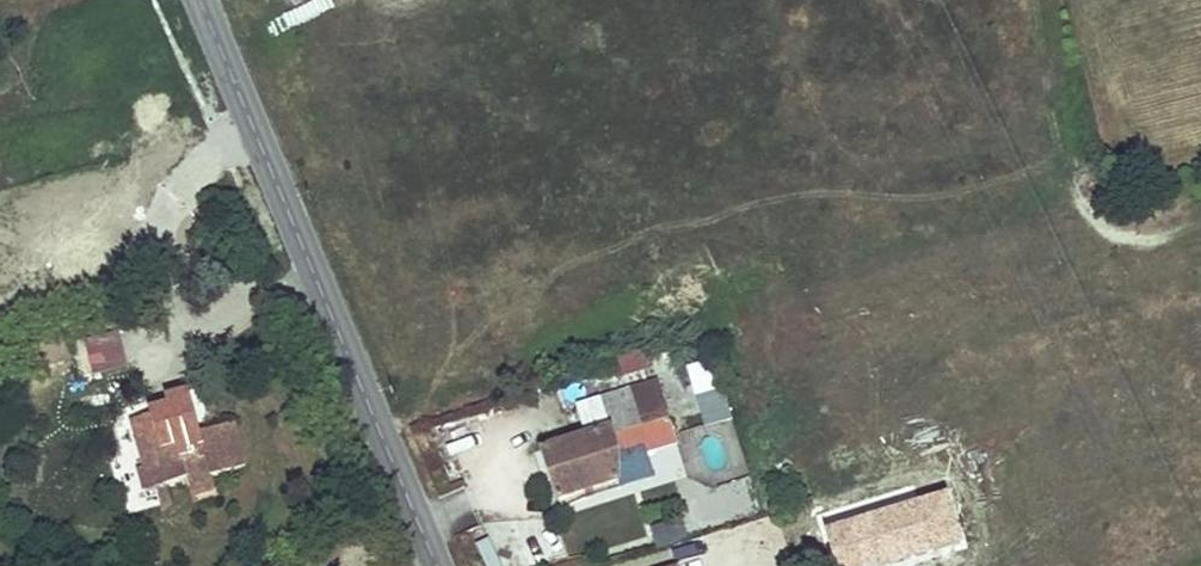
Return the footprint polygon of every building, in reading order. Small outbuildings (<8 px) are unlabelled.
[(74,350),(66,324),(30,335),(38,360),(74,350)] [(92,376),(125,370),(120,346),(87,352),(92,376)] [(713,361),(686,367),(701,428),(728,421),(713,361)] [(608,428),(543,448),(558,497),(617,479),(613,466),(610,456),(617,453),(611,433),(668,415),(663,400),(637,408),(630,385),(597,396),(608,428)] [(202,433),(192,394),(170,400),(172,408),(153,413),(154,418),(137,422),(144,446),(140,447),(148,473),(163,469),(169,489),(190,483),(195,500),(220,494),(215,477),(249,467),(237,424),(202,433)] [(677,447),(668,415),(611,433),(617,453),(610,456),(613,466),(677,447)] [(169,489),(163,469),(148,473),(142,474),(147,495),(158,492),(169,489)] [(169,489),(158,492),(160,501),(171,497),(169,489)] [(828,532),(838,565),(884,565),(958,543),(945,497),(828,532)] [(512,555),(516,565),(548,565),(566,559),(557,537),(512,555)] [(475,546),(485,565),(501,565),(488,540),(475,546)]
